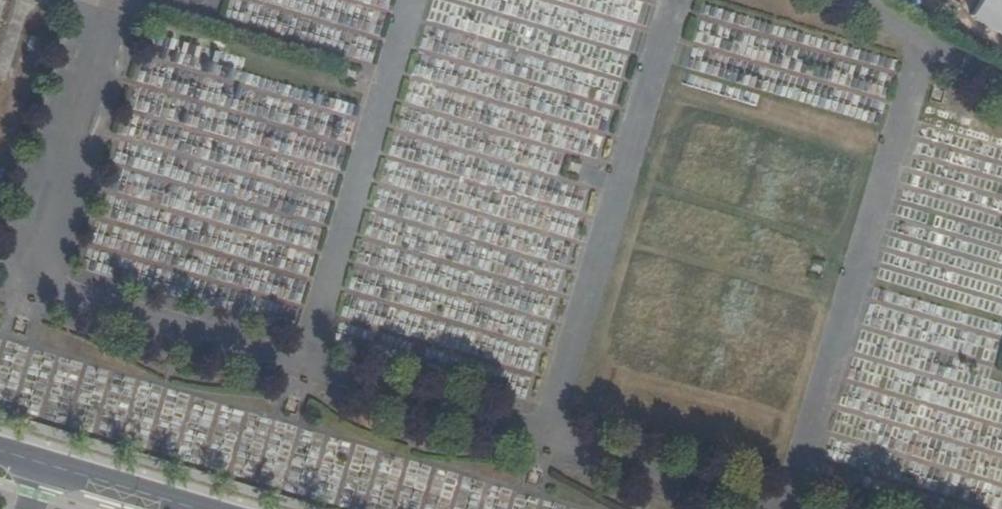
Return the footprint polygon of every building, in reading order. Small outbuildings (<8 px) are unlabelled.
[(8,0),(0,0),(0,28),(8,0)] [(975,6),(1001,23),(1001,0),(978,0),(975,6)]
